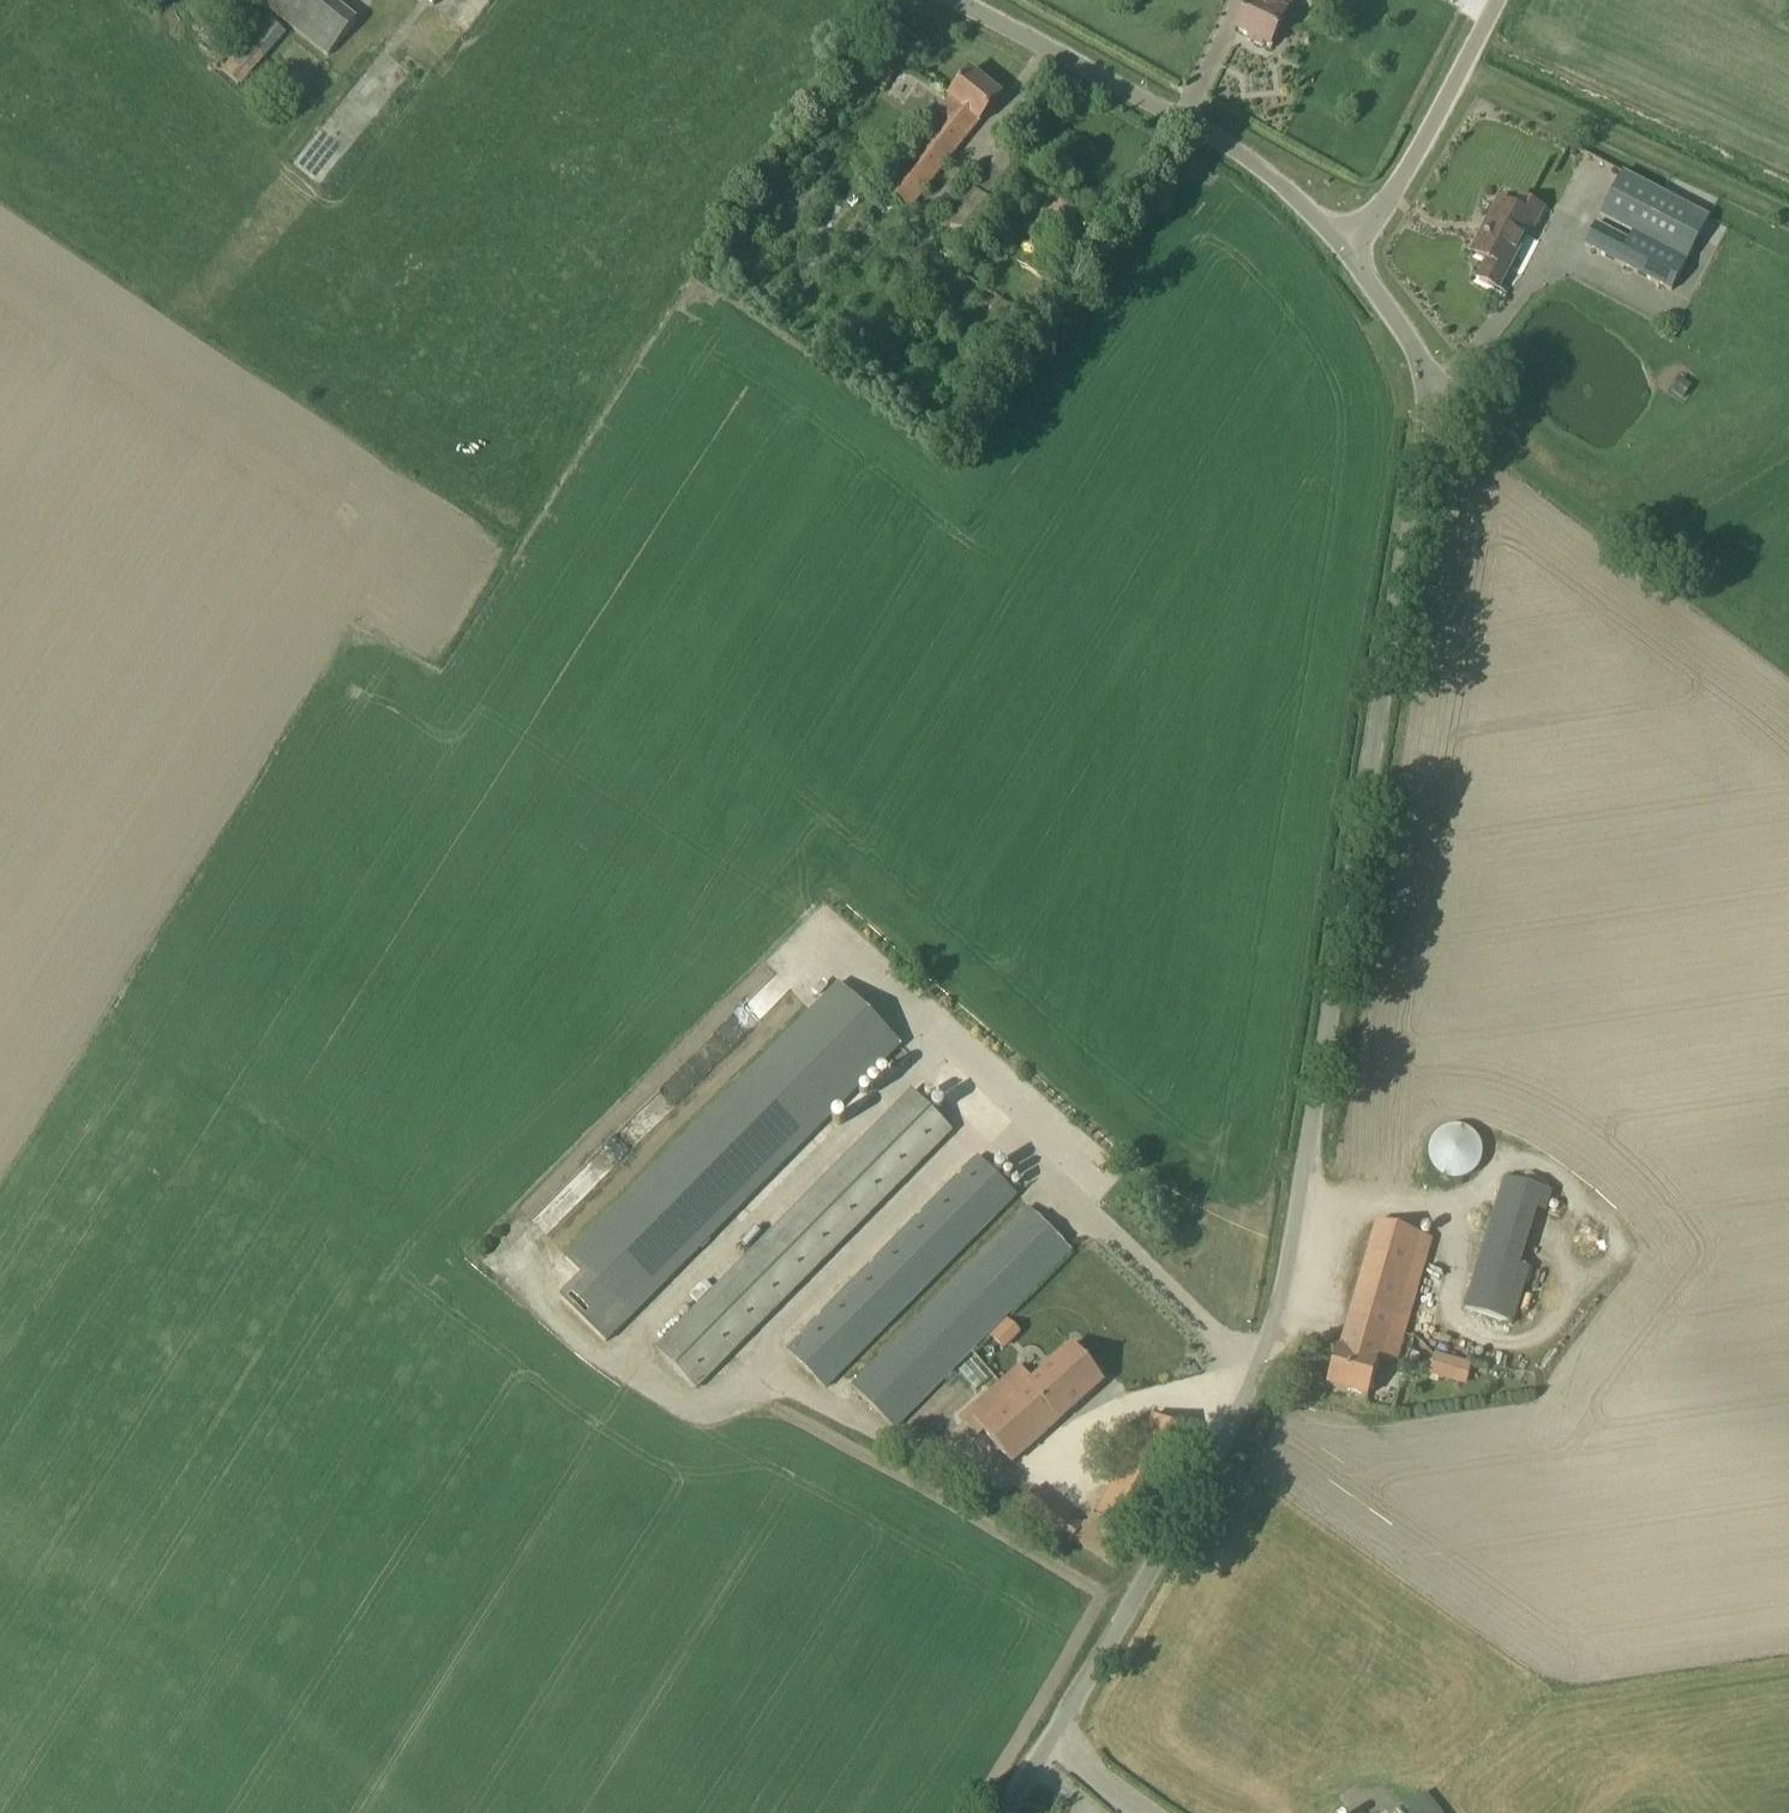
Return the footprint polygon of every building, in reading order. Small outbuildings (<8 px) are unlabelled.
[(1236,30),(1253,38),(1253,43),(1263,47),(1266,45),(1271,47),(1287,12),(1292,0),(1250,0),(1236,30)] [(339,6),(311,42),(328,56),(357,20),(339,6)] [(245,45),(224,69),(242,84),(262,60),(245,45)] [(981,123),(1002,97),(970,70),(948,97),(950,99),(939,113),(944,118),(884,194),(907,212),(979,122),(981,123)] [(1020,185),(1047,206),(1046,208),(1036,200),(1017,228),(1026,235),(1027,233),(1050,250),(1053,247),(1070,259),(1078,248),(1061,235),(1078,213),(1055,195),(1028,175),(1035,166),(1009,146),(937,236),(963,257),(1020,185)] [(1600,215),(1634,233),(1630,241),(1596,224),(1584,245),(1672,290),(1709,218),(1622,173),(1600,215)] [(1521,197),(1515,209),(1498,200),(1488,219),(1490,220),(1474,252),(1489,260),(1479,279),(1498,289),(1534,220),(1536,222),(1543,208),(1521,197)] [(1678,378),(1670,392),(1683,400),(1691,386),(1678,378)] [(561,1297),(606,1342),(901,1044),(839,983),(566,1259),(583,1276),(561,1297)] [(909,1089),(656,1347),(700,1390),(952,1132),(909,1089)] [(1476,1176),(1476,1131),(1432,1130),(1431,1175),(1476,1176)] [(826,1387),(1016,1195),(978,1158),(803,1336),(804,1337),(790,1351),(826,1387)] [(1511,1323),(1529,1267),(1521,1265),(1539,1208),(1546,1210),(1552,1191),(1506,1178),(1465,1309),(1511,1323)] [(895,1428),(1071,1250),(1029,1209),(853,1386),(895,1428)] [(1429,1238),(1377,1222),(1340,1348),(1338,1348),(1327,1385),(1368,1396),(1378,1361),(1395,1366),(1427,1257),(1424,1256),(1429,1238)] [(1020,1366),(1003,1381),(968,1412),(981,1427),(980,1427),(1012,1464),(1104,1381),(1073,1345),(1033,1381),(1020,1366)] [(1434,1352),(1427,1375),(1467,1387),(1474,1364),(1434,1352)] [(1425,1791),(1397,1812),(1442,1812),(1425,1791)]
